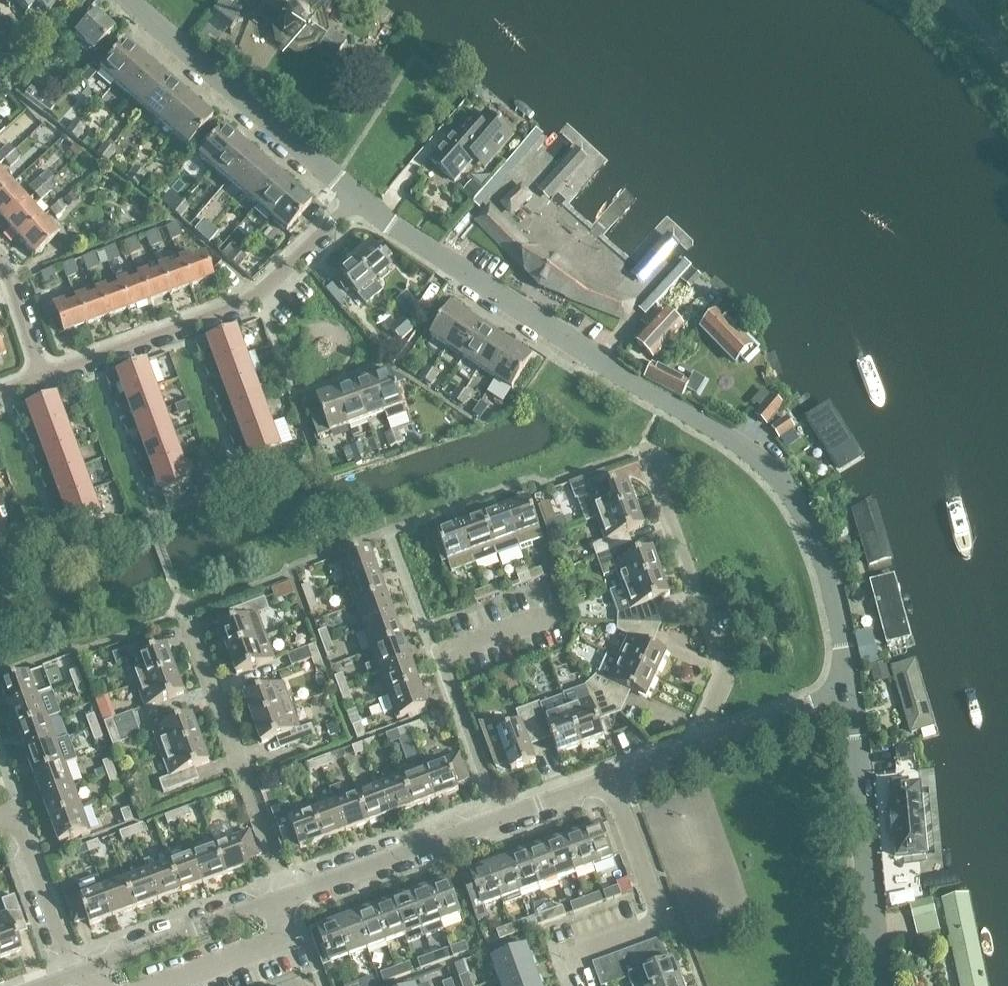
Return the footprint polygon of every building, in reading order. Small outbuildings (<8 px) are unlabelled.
[(26,11),(34,2),(46,12),(57,0),(13,0),(26,11)] [(210,14),(230,29),(238,19),(228,12),(233,6),(225,0),(221,0),(210,14)] [(241,11),(249,0),(226,0),(241,11)] [(290,6),(281,0),(265,0),(257,14),(285,30),(285,36),(297,43),(303,42),(333,59),(345,39),(319,23),(334,0),(300,0),(290,6)] [(110,30),(92,14),(73,35),(91,52),(110,30)] [(95,75),(109,88),(138,55),(123,42),(95,75)] [(109,88),(114,92),(124,100),(152,67),(138,55),(109,88)] [(124,100),(138,113),(167,80),(152,67),(124,100)] [(167,80),(138,113),(153,125),(181,92),(167,80)] [(30,86),(22,97),(47,115),(54,105),(30,86)] [(153,125),(167,138),(196,105),(181,92),(153,125)] [(196,105),(167,138),(183,151),(211,118),(196,105)] [(454,180),(484,146),(491,152),(509,132),(501,125),(502,123),(499,121),(498,123),(489,115),(482,124),(469,114),(430,159),(454,180)] [(66,130),(71,134),(79,124),(74,119),(66,130)] [(85,128),(79,124),(71,134),(77,139),(85,128)] [(208,173),(237,140),(221,127),(193,160),(208,173)] [(208,173),(223,185),(251,152),(237,140),(208,173)] [(579,140),(536,186),(552,201),(562,190),(570,199),(604,163),(579,140)] [(3,158),(13,149),(7,142),(0,149),(0,154),(3,158)] [(95,153),(101,158),(110,147),(104,142),(95,153)] [(115,151),(110,147),(101,158),(106,162),(115,151)] [(19,156),(13,149),(3,158),(9,165),(19,156)] [(223,185),(237,198),(265,165),(251,152),(223,185)] [(126,177),(132,181),(140,170),(134,165),(126,177)] [(237,198),(252,210),(280,177),(265,165),(237,198)] [(27,185),(34,192),(52,175),(45,168),(27,185)] [(146,174),(140,170),(132,181),(137,185),(146,174)] [(8,184),(0,175),(0,191),(8,184)] [(58,182),(52,175),(34,192),(40,198),(58,182)] [(260,229),(266,222),(294,189),(280,177),(252,210),(246,216),(260,229)] [(481,189),(472,181),(464,189),(473,197),(481,189)] [(8,184),(0,191),(0,220),(1,221),(23,201),(8,184)] [(520,186),(501,201),(509,211),(528,195),(520,186)] [(294,189),(266,222),(281,235),(309,202),(294,189)] [(167,207),(174,213),(182,203),(176,197),(167,207)] [(59,199),(49,208),(55,215),(65,206),(59,199)] [(1,221),(16,238),(38,218),(23,201),(1,221)] [(182,203),(174,213),(178,217),(187,207),(182,203)] [(539,286),(625,319),(631,301),(580,282),(557,259),(526,246),(489,206),(476,219),(539,286)] [(38,218),(16,238),(31,255),(53,235),(38,218)] [(192,229),(202,238),(211,228),(201,219),(192,229)] [(176,222),(164,226),(169,240),(181,235),(176,222)] [(211,228),(202,238),(207,243),(216,232),(211,228)] [(155,229),(143,233),(148,247),(160,243),(155,229)] [(134,237),(123,241),(128,255),(139,251),(134,237)] [(371,244),(355,258),(374,281),(391,267),(384,259),(389,255),(379,244),(374,248),(371,244)] [(113,245),(102,249),(107,262),(118,258),(113,245)] [(225,259),(231,263),(240,253),(234,248),(225,259)] [(93,252),(81,256),(86,270),(98,266),(93,252)] [(240,253),(231,263),(237,268),(246,258),(240,253)] [(178,260),(180,263),(188,286),(210,278),(201,256),(188,260),(187,257),(178,260)] [(358,295),(374,281),(355,258),(338,271),(342,275),(336,280),(346,291),(352,287),(358,295)] [(72,260),(60,264),(65,278),(77,274),(72,260)] [(158,267),(159,271),(167,294),(188,286),(180,263),(168,268),(166,264),(158,267)] [(51,268),(39,272),(44,286),(56,281),(51,268)] [(137,275),(138,279),(147,301),(167,294),(159,271),(146,276),(145,272),(137,275)] [(117,287),(126,309),(147,301),(138,279),(125,284),(124,280),(115,283),(117,287)] [(104,317),(114,314),(126,309),(117,287),(105,291),(103,288),(94,291),(96,295),(104,317)] [(73,299),(74,303),(82,325),(104,317),(96,295),(83,300),(82,296),(73,299)] [(82,325),(74,303),(62,307),(61,304),(52,307),(63,332),(82,325)] [(427,341),(444,352),(468,315),(451,305),(427,341)] [(743,339),(732,328),(741,319),(728,306),(719,314),(718,313),(702,328),(736,363),(741,358),(746,363),(758,350),(746,337),(743,339)] [(641,320),(643,322),(647,326),(635,339),(653,357),(683,325),(665,307),(660,313),(653,307),(641,320)] [(459,362),(484,326),(468,315),(444,352),(459,362)] [(459,362),(476,373),(499,336),(484,326),(459,362)] [(194,342),(197,350),(209,345),(215,360),(216,364),(244,353),(235,329),(207,340),(206,337),(194,342)] [(476,373),(491,383),(515,346),(499,336),(476,373)] [(532,357),(515,346),(491,383),(508,394),(532,357)] [(218,368),(224,384),(225,387),(253,376),(244,353),(216,364),(215,360),(203,365),(206,373),(218,368)] [(722,364),(707,357),(698,375),(712,382),(722,364)] [(653,362),(645,376),(682,397),(683,395),(694,400),(698,392),(693,389),(697,381),(688,376),(678,371),(676,375),(653,362)] [(119,379),(125,394),(126,398),(155,387),(146,363),(118,374),(116,371),(105,375),(108,384),(119,379)] [(419,376),(425,380),(432,369),(426,365),(419,376)] [(438,373),(432,369),(425,380),(431,384),(438,373)] [(405,411),(390,370),(371,377),(386,418),(405,411)] [(262,400),(253,377),(253,376),(225,387),(224,384),(212,389),(215,396),(227,392),(232,407),(233,410),(262,400)] [(386,418),(371,377),(353,384),(368,425),(386,418)] [(368,425),(353,384),(335,390),(350,431),(368,425)] [(450,397),(456,401),(464,389),(458,385),(450,397)] [(163,410),(155,388),(155,387),(126,398),(125,394),(113,398),(116,407),(128,402),(134,418),(135,421),(163,410)] [(471,393),(464,389),(456,401),(463,405),(471,393)] [(350,431),(335,390),(316,397),(332,438),(350,431)] [(16,408),(19,415),(31,411),(37,426),(39,430),(66,420),(57,396),(30,406),(29,403),(16,408)] [(774,397),(757,416),(767,424),(783,405),(774,397)] [(833,398),(802,418),(843,475),(871,457),(833,398)] [(221,411),(224,419),(235,415),(241,431),(242,434),(270,423),(262,400),(233,410),(232,407),(221,411)] [(487,404),(481,400),(473,412),(479,416),(487,404)] [(137,426),(142,441),(143,444),(172,434),(163,410),(135,421),(134,418),(122,422),(124,430),(137,426)] [(786,419),(773,428),(780,438),(793,429),(786,419)] [(25,430),(28,438),(40,434),(46,449),(47,454),(75,443),(66,420),(39,430),(37,426),(25,430)] [(242,434),(241,431),(229,435),(232,443),(244,438),(251,458),(279,447),(270,423),(242,434)] [(398,428),(391,430),(396,445),(403,442),(398,428)] [(389,447),(396,445),(391,430),(384,433),(389,447)] [(145,448),(151,464),(152,467),(180,457),(172,434),(143,444),(142,441),(130,445),(133,453),(145,448)] [(362,441),(355,444),(360,457),(367,455),(362,441)] [(49,457),(54,472),(56,477),(83,467),(75,443),(47,454),(46,449),(33,453),(36,461),(49,457)] [(354,460),(360,457),(355,444),(349,446),(354,460)] [(151,464),(139,468),(141,476),(154,472),(161,491),(189,481),(180,457),(152,467),(151,464)] [(92,490),(92,489),(83,467),(56,477),(54,472),(42,477),(45,484),(57,480),(63,495),(65,500),(92,490)] [(585,521),(597,517),(635,503),(626,480),(603,488),(599,477),(570,486),(575,499),(577,499),(585,521)] [(65,500),(63,495),(51,500),(54,508),(66,503),(73,524),(101,514),(92,490),(65,500)] [(528,499),(505,508),(520,546),(542,538),(528,499)] [(895,564),(876,500),(851,508),(870,572),(895,564)] [(643,527),(635,503),(597,517),(605,540),(592,545),(596,557),(624,546),(620,535),(643,527)] [(520,546),(505,508),(483,516),(497,555),(520,546)] [(544,522),(548,533),(567,526),(562,515),(554,518),(544,522)] [(497,555),(483,516),(460,525),(474,563),(497,555)] [(11,547),(2,523),(0,523),(0,550),(11,547)] [(452,571),(474,563),(460,525),(437,533),(452,571)] [(628,558),(624,546),(596,557),(600,568),(614,564),(622,586),(660,573),(652,549),(628,558)] [(338,560),(347,583),(378,572),(369,549),(338,560)] [(540,568),(529,572),(532,581),(543,576),(540,568)] [(347,583),(355,606),(386,595),(378,572),(347,583)] [(532,581),(529,572),(517,576),(520,585),(532,581)] [(912,642),(894,572),(871,578),(889,648),(912,642)] [(660,573),(622,586),(609,591),(617,614),(617,622),(652,623),(645,604),(668,596),(660,573)] [(278,598),(296,592),(293,582),(275,588),(278,598)] [(300,587),(305,599),(313,596),(309,584),(300,587)] [(496,584),(484,589),(487,597),(499,593),(496,584)] [(487,597),(484,589),(472,593),(475,602),(487,597)] [(355,606),(363,629),(394,617),(386,595),(355,606)] [(317,607),(313,596),(305,599),(309,611),(317,607)] [(227,650),(265,636),(257,614),(269,610),(264,598),(237,608),(241,619),(219,628),(227,650)] [(363,629),(372,651),(403,640),(394,617),(363,629)] [(644,643),(652,623),(617,622),(617,631),(629,636),(619,658),(656,675),(666,653),(644,643)] [(317,632),(321,644),(329,641),(325,629),(317,632)] [(274,660),(265,636),(227,650),(236,674),(274,660)] [(411,662),(403,640),(372,651),(376,662),(365,666),(369,678),(380,674),(411,662)] [(771,655),(767,644),(765,640),(755,643),(760,659),(771,655)] [(334,652),(329,641),(321,644),(326,656),(334,652)] [(140,644),(114,653),(112,654),(117,666),(128,662),(136,684),(174,670),(166,647),(144,655),(140,644)] [(291,666),(310,659),(319,656),(314,644),(287,655),(291,666)] [(871,647),(858,649),(861,664),(874,662),(871,647)] [(590,680),(614,706),(623,687),(645,698),(656,675),(619,658),(608,653),(599,674),(590,680)] [(323,668),(319,656),(310,659),(315,671),(323,668)] [(936,724),(917,657),(890,664),(909,732),(936,724)] [(380,674),(388,696),(419,685),(411,662),(380,674)] [(9,708),(40,696),(53,692),(44,669),(1,684),(9,708)] [(70,673),(74,684),(82,681),(78,670),(70,673)] [(174,670),(136,684),(145,707),(183,694),(174,670)] [(334,678),(338,689),(346,686),(341,675),(334,678)] [(589,699),(566,707),(580,745),(603,736),(595,713),(614,706),(590,680),(585,685),(589,699)] [(86,693),(82,681),(74,684),(78,696),(86,693)] [(253,721),(291,707),(283,683),(244,697),(253,721)] [(419,685),(388,696),(397,720),(428,708),(419,685)] [(350,698),(346,686),(338,689),(342,701),(350,698)] [(9,708),(18,730),(49,719),(40,696),(9,708)] [(539,702),(527,706),(537,734),(549,730),(557,753),(580,745),(566,707),(562,696),(540,704),(539,702)] [(495,766),(508,762),(511,770),(535,762),(526,738),(537,734),(527,706),(515,711),(520,724),(510,727),(509,723),(480,724),(495,766)] [(291,707),(253,721),(261,743),(283,735),(287,747),(316,737),(311,725),(300,729),(291,707)] [(104,723),(108,735),(136,724),(132,713),(104,723)] [(86,718),(91,730),(99,727),(94,715),(86,718)] [(162,754),(200,740),(191,717),(154,730),(162,754)] [(49,719),(18,730),(26,753),(57,741),(49,719)] [(423,719),(408,725),(411,732),(412,733),(427,728),(423,719)] [(360,723),(352,726),(356,738),(364,735),(360,723)] [(140,736),(136,724),(108,735),(112,746),(140,736)] [(399,737),(411,732),(408,725),(397,729),(399,737)] [(103,738),(99,727),(91,730),(95,741),(103,738)] [(374,737),(363,742),(366,749),(377,745),(374,737)] [(200,740),(162,754),(170,777),(159,781),(163,793),(191,782),(187,771),(209,763),(200,740)] [(26,753),(34,775),(65,764),(57,741),(26,753)] [(354,754),(366,749),(363,742),(351,746),(354,754)] [(329,754),(318,758),(320,766),(332,762),(329,754)] [(424,767),(435,798),(458,790),(456,783),(468,779),(459,754),(424,767)] [(309,770),(320,766),(318,758),(306,763),(309,770)] [(102,762),(106,773),(115,770),(110,759),(102,762)] [(34,775),(42,798),(74,786),(65,764),(34,775)] [(435,798),(424,767),(401,775),(413,807),(435,798)] [(119,782),(115,770),(106,773),(111,785),(119,782)] [(413,807),(401,775),(378,783),(390,815),(413,807)] [(378,783),(356,792),(367,823),(390,815),(378,783)] [(896,856),(925,853),(918,783),(890,786),(896,856)] [(345,832),(367,823),(356,792),(345,796),(341,784),(329,788),(333,800),(345,832)] [(42,798),(51,820),(82,809),(74,786),(42,798)] [(333,800),(310,808),(322,840),(345,832),(333,800)] [(322,840),(310,808),(292,815),(288,805),(272,810),(276,821),(285,846),(297,842),(299,848),(322,840)] [(187,806),(175,810),(178,818),(190,814),(187,806)] [(128,808),(120,811),(125,822),(132,819),(128,808)] [(91,832),(82,809),(51,820),(59,843),(91,832)] [(166,823),(178,818),(175,810),(163,815),(166,823)] [(580,829),(581,831),(594,866),(613,859),(599,822),(580,829)] [(142,823),(130,827),(133,835),(145,831),(142,823)] [(121,840),(133,835),(130,827),(118,831),(121,840)] [(214,844),(225,875),(248,867),(246,860),(258,856),(249,831),(214,844)] [(594,866),(581,831),(563,837),(576,872),(594,866)] [(561,836),(544,842),(558,879),(576,872),(563,837),(562,838),(561,836)] [(96,840),(85,844),(88,852),(99,848),(96,840)] [(558,879),(544,842),(526,849),(539,886),(558,879)] [(88,852),(85,844),(73,849),(76,857),(88,852)] [(191,852),(203,884),(225,875),(214,844),(191,852)] [(508,856),(508,858),(521,892),(539,886),(526,849),(508,856)] [(168,861),(180,892),(203,884),(191,852),(168,861)] [(143,861),(146,869),(157,900),(180,892),(168,861),(165,853),(143,861)] [(521,892),(508,858),(490,864),(503,899),(521,892)] [(503,899),(490,864),(489,862),(471,869),(471,871),(467,873),(466,871),(462,873),(478,917),(488,913),(485,906),(503,899)] [(123,877),(135,909),(157,900),(146,869),(123,877)] [(112,917),(100,886),(97,876),(62,889),(75,923),(87,919),(89,925),(112,917)] [(123,877),(114,881),(100,886),(112,917),(135,909),(123,877)] [(427,885),(441,922),(460,915),(446,878),(427,885)] [(441,922),(427,885),(409,892),(425,935),(443,928),(441,922)] [(607,899),(622,894),(618,885),(603,890),(607,899)] [(425,935),(409,892),(390,899),(404,936),(406,942),(425,935)] [(599,892),(585,897),(588,906),(603,901),(599,892)] [(970,894),(941,901),(960,985),(989,985),(970,894)] [(19,951),(11,928),(23,923),(13,895),(0,900),(5,913),(0,915),(0,958),(19,951)] [(574,912),(588,906),(585,897),(570,903),(574,912)] [(930,897),(909,903),(914,919),(934,914),(930,897)] [(372,906),(386,942),(404,936),(390,899),(372,906)] [(563,905),(549,910),(552,920),(567,914),(563,905)] [(353,913),(353,915),(354,914),(367,949),(386,942),(372,906),(353,913)] [(538,925),(552,920),(549,910),(534,916),(538,925)] [(336,921),(349,956),(367,949),(354,914),(353,915),(336,921)] [(526,919),(512,924),(515,933),(530,928),(526,919)] [(323,965),(349,956),(336,921),(335,921),(335,920),(317,926),(318,928),(310,931),(323,965)] [(500,939),(515,933),(512,924),(497,930),(500,939)] [(659,938),(648,941),(657,965),(668,961),(659,938)] [(450,947),(453,956),(468,950),(465,941),(450,947)] [(648,941),(637,946),(646,969),(657,965),(648,941)] [(498,978),(533,966),(526,946),(491,959),(498,978)] [(637,946),(627,949),(635,973),(646,969),(637,946)] [(446,948),(432,953),(435,963),(450,957),(446,948)] [(627,949),(615,954),(624,977),(626,976),(635,973),(627,949)] [(417,959),(421,968),(435,963),(432,953),(417,959)] [(613,981),(624,977),(615,954),(604,958),(613,981)] [(602,985),(613,981),(604,958),(593,962),(602,985)] [(635,973),(626,976),(630,985),(657,985),(681,977),(675,959),(668,961),(657,965),(646,969),(635,973)] [(409,961),(395,967),(398,976),(413,971),(409,961)] [(533,966),(498,978),(501,985),(535,985),(540,984),(533,966)] [(380,972),(384,982),(398,976),(395,967),(380,972)] [(462,985),(473,985),(468,973),(459,977),(462,985)] [(358,981),(360,985),(372,985),(376,985),(372,975),(358,981)] [(681,977),(657,985),(685,985),(681,977)]
